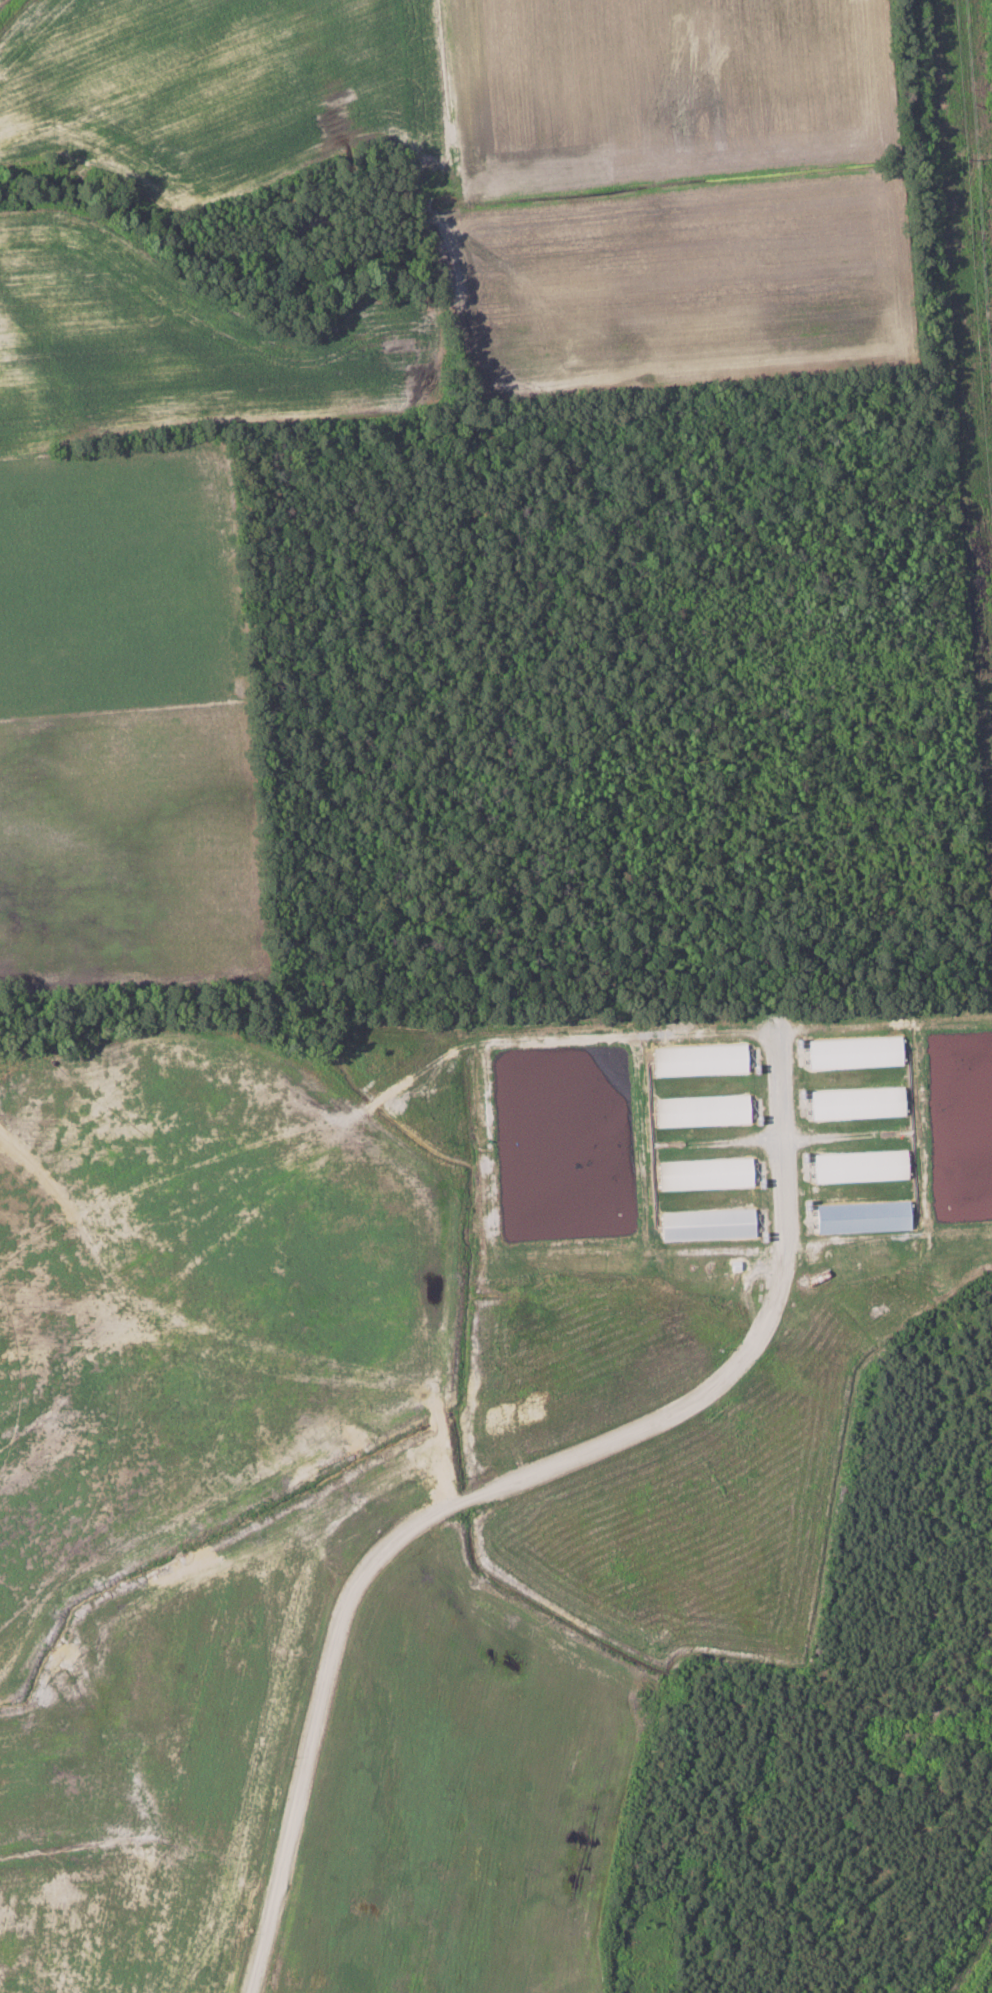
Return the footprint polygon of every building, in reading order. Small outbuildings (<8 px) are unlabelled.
[(806,1039),(807,1069),(900,1066),(899,1036),(806,1039)] [(746,1073),(745,1043),(651,1047),(652,1076),(746,1073)] [(809,1089),(809,1119),(903,1117),(902,1088),(809,1089)] [(653,1098),(654,1127),(748,1124),(747,1094),(653,1098)] [(906,1150),(812,1153),(813,1183),(907,1180),(906,1150)] [(658,1190),(752,1187),(751,1157),(657,1160),(658,1190)] [(814,1203),(815,1233),(908,1230),(908,1201),(814,1203)] [(753,1238),(752,1208),(658,1211),(660,1241),(753,1238)]
